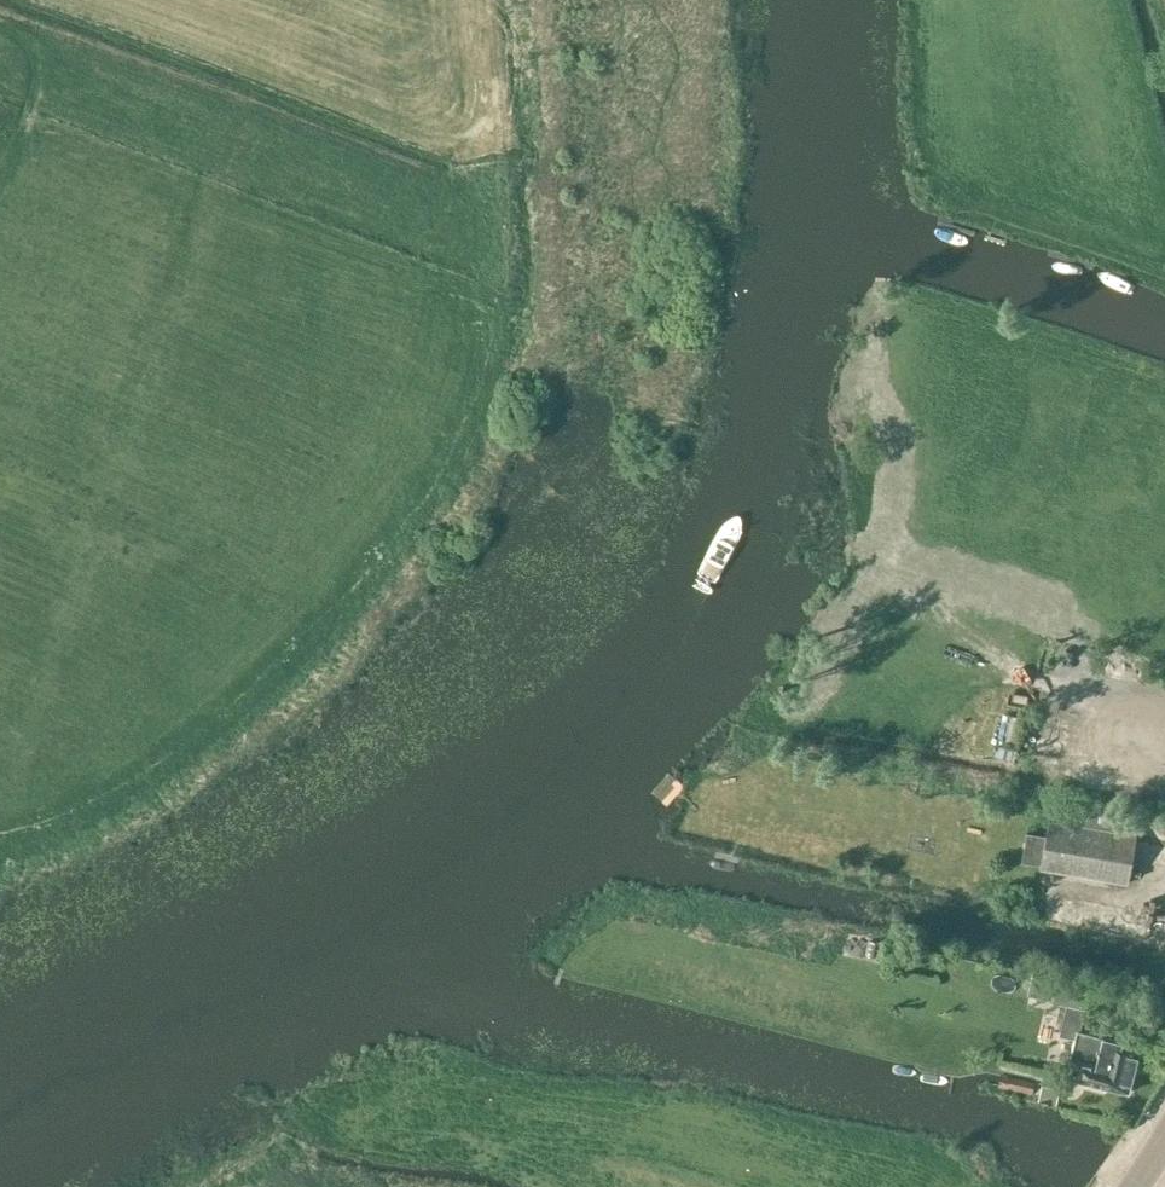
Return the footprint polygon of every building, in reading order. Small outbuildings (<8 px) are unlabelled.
[(1047,820),(1045,836),(1025,833),(1020,862),(1040,866),(1039,869),(1125,884),(1134,835),(1061,823),(1047,820)] [(1088,989),(1055,981),(1032,976),(1028,995),(1051,1000),(1065,1003),(1058,1035),(1073,1038),(1063,1077),(1127,1092),(1138,1046),(1078,1031),(1084,1007),(1088,989)] [(1001,1074),(998,1087),(1033,1095),(1036,1081),(1001,1074)] [(1059,1088),(1041,1084),(1038,1100),(1055,1104),(1059,1088)]
